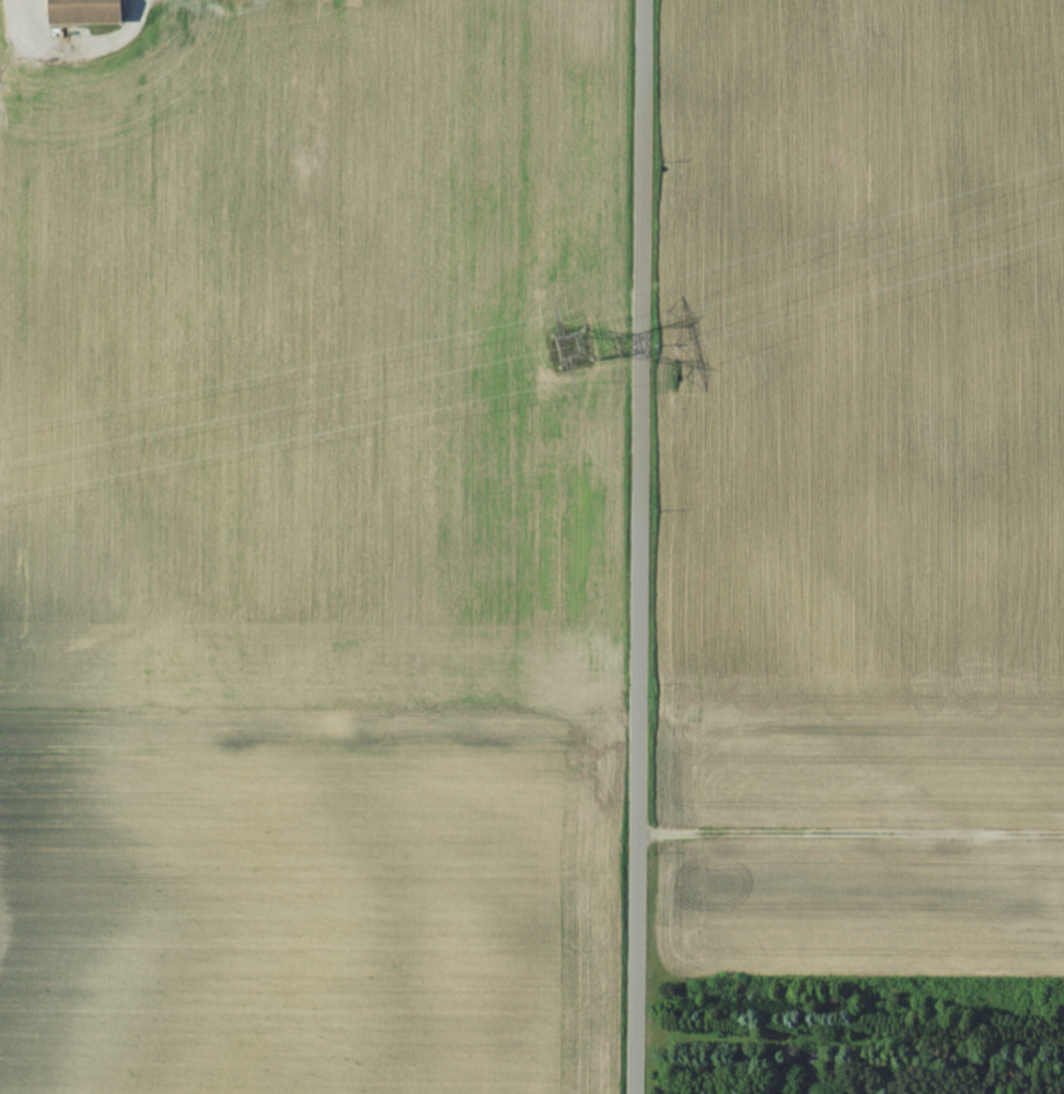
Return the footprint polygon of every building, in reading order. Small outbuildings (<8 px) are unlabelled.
[(123,24),(124,0),(50,0),(50,23),(123,24)]
